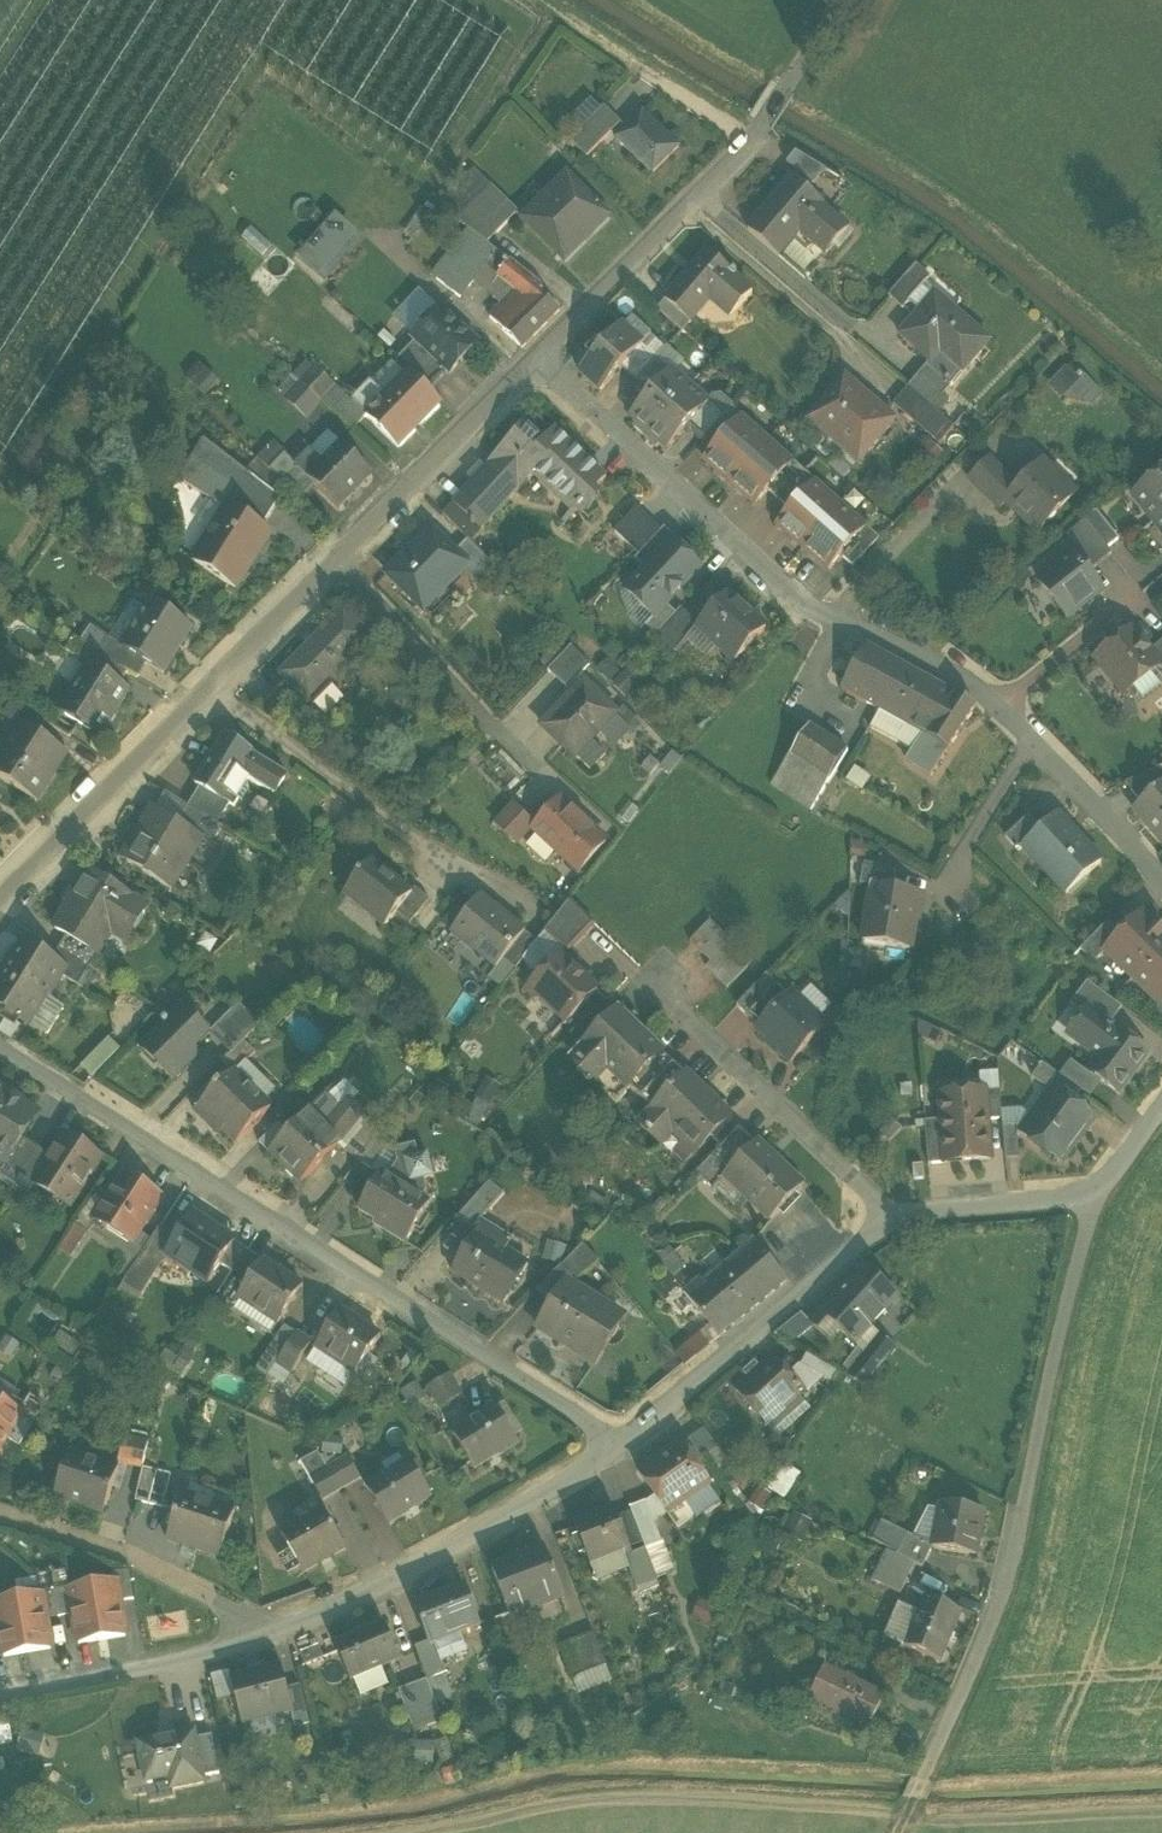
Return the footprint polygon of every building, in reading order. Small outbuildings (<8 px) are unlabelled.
[(587,159),(621,124),(604,107),(600,111),(590,100),(573,117),(584,127),(570,141),(587,159)] [(643,112),(616,140),(651,176),(679,149),(643,112)] [(787,164),(813,186),(826,171),(796,152),(787,164)] [(469,229),(487,244),(516,214),(518,212),(477,171),(441,207),(469,229)] [(518,212),(516,214),(564,263),(609,218),(567,175),(546,195),(553,202),(530,224),(522,216),(522,217),(518,212)] [(827,254),(847,230),(821,207),(823,204),(793,178),(758,219),(788,244),(800,231),(827,254)] [(337,213),(299,256),(322,277),(361,235),(337,213)] [(778,256),(788,244),(758,219),(748,230),(778,256)] [(485,266),(497,277),(509,262),(487,244),(469,229),(442,262),(447,266),(436,279),(460,298),(485,266)] [(733,316),(753,294),(732,275),(733,274),(708,253),(674,291),(699,313),(713,298),(733,316)] [(516,292),(490,318),(522,350),(559,311),(540,292),(543,289),(509,262),(497,277),(516,292)] [(917,265),(889,297),(902,311),(909,304),(927,283),(931,278),(917,265)] [(927,367),(952,388),(990,342),(935,295),(934,296),(927,283),(909,304),(920,313),(900,337),(919,353),(921,351),(931,359),(928,362),(930,363),(927,367)] [(691,322),(699,313),(674,291),(665,302),(691,324),(692,323),(691,322)] [(683,333),(691,324),(665,302),(657,310),(683,333)] [(441,310),(413,340),(415,342),(447,373),(450,375),(478,345),(441,310)] [(642,347),(643,345),(621,326),(605,344),(600,339),(585,355),(591,360),(579,373),(601,392),(622,369),(642,347)] [(642,347),(622,369),(636,382),(665,349),(656,341),(647,351),(642,347)] [(415,342),(399,360),(431,390),(447,373),(415,342)] [(665,349),(636,382),(651,394),(671,372),(666,367),(674,358),(665,349)] [(393,360),(353,403),(367,416),(400,448),(440,406),(393,360)] [(1085,411),(1102,392),(1069,361),(1051,380),(1085,411)] [(207,391),(218,378),(200,363),(189,375),(207,391)] [(301,384),(353,431),(367,416),(353,403),(315,367),(301,384)] [(927,367),(909,389),(954,428),(964,416),(944,397),(952,388),(927,367)] [(690,388),(672,371),(671,372),(651,394),(630,418),(637,424),(634,427),(645,438),(690,388)] [(895,421),(845,379),(809,422),(823,434),(843,451),(858,464),(895,421)] [(709,404),(690,388),(645,438),(657,448),(660,445),(667,451),(688,428),(709,404)] [(954,428),(909,389),(894,406),(940,445),(954,428)] [(709,404),(688,428),(702,441),(732,408),(721,398),(709,404)] [(732,408),(702,441),(713,451),(738,423),(739,424),(744,419),(732,408)] [(739,424),(738,423),(713,451),(704,460),(730,483),(763,446),(739,424)] [(541,480),(572,448),(555,432),(544,444),(525,426),(486,468),(515,495),(535,474),(541,480)] [(296,466),(295,467),(314,486),(338,510),(372,475),(341,445),(328,433),(296,466)] [(843,451),(823,434),(810,450),(829,467),(843,451)] [(210,535),(193,562),(236,589),(271,534),(263,528),(280,499),(272,493),(246,473),(204,440),(179,481),(212,502),(197,526),(210,535)] [(258,460),(282,482),(301,500),(314,486),(295,467),(296,466),(285,455),(284,456),(272,444),(258,460)] [(788,468),(763,446),(730,483),(756,506),(768,492),(789,469),(788,468)] [(606,480),(572,448),(541,480),(576,512),(606,480)] [(1006,500),(1020,487),(990,458),(970,479),(1000,509),(1008,502),(1006,500)] [(246,473),(272,493),(282,482),(258,460),(246,473)] [(793,462),(788,468),(789,469),(768,492),(779,502),(805,473),(793,462)] [(1039,533),(1074,496),(1042,464),(1020,487),(1006,500),(1008,502),(1039,533)] [(470,543),(515,495),(486,468),(443,515),(468,540),(470,543)] [(817,483),(805,473),(779,502),(790,511),(810,488),(811,489),(817,483)] [(1161,516),(1161,474),(1133,497),(1153,523),(1161,516)] [(836,511),(811,489),(810,488),(790,511),(777,525),(803,548),(836,511)] [(639,555),(662,531),(637,509),(615,532),(639,555)] [(861,533),(836,511),(803,548),(829,571),(841,557),(862,534),(861,533)] [(1085,521),(1108,550),(1119,541),(1096,512),(1085,521)] [(1153,523),(1161,534),(1161,516),(1153,523)] [(1108,550),(1085,521),(1066,537),(1093,571),(1112,555),(1108,550)] [(646,570),(673,542),(676,539),(665,528),(662,531),(639,555),(635,560),(646,570)] [(879,540),(866,528),(861,533),(862,534),(841,557),(853,568),(879,540)] [(424,612),(464,572),(469,567),(455,553),(431,529),(386,575),(424,612)] [(477,584),(494,567),(470,543),(468,540),(455,553),(469,567),(464,572),(477,584)] [(626,591),(654,618),(666,605),(700,568),(673,542),(646,570),(626,591)] [(1102,593),(1072,555),(1038,582),(1068,620),(1102,593)] [(735,663),(766,630),(728,594),(699,625),(683,643),(705,665),(719,649),(735,663)] [(163,675),(192,628),(151,602),(123,648),(122,650),(147,666),(163,675)] [(656,636),(676,614),(666,605),(654,618),(645,626),(656,636)] [(683,643),(699,625),(682,609),(676,614),(656,636),(653,639),(670,656),(683,643)] [(344,611),(281,675),(324,718),(343,699),(327,683),(372,638),(344,611)] [(139,679),(147,666),(122,650),(123,648),(90,628),(81,643),(129,673),(139,679)] [(1149,652),(1133,631),(1096,661),(1124,696),(1128,693),(1161,666),(1149,652)] [(120,686),(129,673),(81,643),(74,638),(65,652),(87,666),(120,686)] [(1161,668),(1161,642),(1149,652),(1161,666),(1161,668)] [(572,647),(548,671),(568,689),(590,666),(572,647)] [(956,695),(868,647),(843,691),(877,710),(866,727),(911,753),(906,761),(931,776),(947,750),(948,751),(976,708),(956,695)] [(607,657),(599,671),(615,681),(623,667),(607,657)] [(87,666),(58,712),(101,738),(130,692),(120,686),(87,666)] [(1128,693),(1139,707),(1161,691),(1161,668),(1161,666),(1128,693)] [(628,694),(640,677),(626,667),(614,684),(628,694)] [(616,714),(584,683),(542,727),(574,758),(575,757),(590,770),(605,754),(591,740),(599,732),(614,747),(631,730),(615,715),(616,714)] [(282,730),(301,711),(278,688),(256,710),(282,730)] [(20,723),(38,735),(45,722),(12,701),(3,715),(19,725),(20,723)] [(20,723),(19,725),(8,741),(13,744),(0,765),(0,780),(36,802),(67,753),(38,735),(20,723)] [(848,751),(808,726),(771,785),(811,810),(848,751)] [(225,738),(195,785),(202,789),(222,802),(223,800),(229,803),(228,805),(234,808),(238,802),(241,804),(249,791),(245,780),(246,778),(274,795),(286,775),(225,738)] [(1161,786),(1161,772),(1159,769),(1126,785),(1141,804),(1161,786)] [(1141,804),(1133,810),(1135,812),(1138,810),(1149,824),(1147,826),(1161,845),(1161,786),(1141,804)] [(191,809),(216,825),(228,805),(229,803),(223,800),(222,802),(202,789),(191,809)] [(197,835),(196,837),(211,846),(222,828),(216,825),(191,809),(163,792),(153,808),(197,835)] [(534,830),(578,871),(605,841),(561,800),(534,830)] [(509,837),(527,819),(513,806),(496,825),(509,837)] [(197,835),(153,808),(122,859),(171,889),(191,857),(186,854),(196,837),(197,835)] [(1038,863),(1067,894),(1101,863),(1058,815),(1041,830),(1027,843),(1029,844),(1043,859),(1038,863)] [(1027,843),(1041,830),(1029,817),(1005,838),(1019,853),(1029,844),(1027,843)] [(411,893),(371,861),(344,894),(385,928),(397,913),(412,894),(411,893)] [(873,886),(893,890),(896,874),(863,868),(860,885),(873,887),(873,886)] [(67,936),(98,956),(111,934),(127,943),(148,909),(90,873),(55,929),(67,936)] [(910,951),(920,894),(893,890),(873,886),(873,887),(863,943),(910,951)] [(412,894),(397,913),(410,924),(430,900),(415,888),(411,893),(412,894)] [(478,898),(451,932),(495,968),(503,959),(524,932),(510,921),(508,923),(478,898)] [(544,931),(566,951),(594,921),(569,900),(544,931)] [(1133,979),(1161,950),(1161,929),(1158,925),(1156,927),(1143,914),(1121,936),(1105,952),(1106,952),(1133,979)] [(711,963),(731,943),(710,922),(690,943),(711,963)] [(1105,952),(1121,936),(1107,923),(1080,950),(1094,964),(1106,952),(1105,952)] [(536,941),(525,955),(544,972),(560,955),(561,956),(566,951),(544,931),(536,941)] [(524,932),(503,959),(514,968),(525,955),(536,941),(524,932)] [(59,948),(90,967),(98,956),(67,936),(59,948)] [(706,969),(727,989),(752,963),(731,943),(711,963),(706,969)] [(50,963),(20,945),(4,971),(49,999),(52,995),(63,977),(65,972),(50,963)] [(65,972),(63,977),(79,987),(90,967),(59,948),(50,963),(65,972)] [(1161,1006),(1161,1005),(1161,950),(1133,979),(1160,1006),(1161,1006)] [(566,1023),(597,990),(561,956),(560,955),(544,972),(539,977),(531,977),(526,983),(526,992),(531,998),(539,997),(566,1023)] [(4,971),(0,977),(0,1006),(32,1026),(49,999),(4,971)] [(766,973),(737,1005),(758,1025),(788,993),(766,973)] [(1090,1012),(1110,1026),(1122,1009),(1087,983),(1070,1006),(1081,1014),(1086,1018),(1090,1012)] [(753,1032),(786,1063),(826,1022),(792,991),(753,1032)] [(68,1005),(52,995),(49,999),(32,1026),(48,1036),(68,1005)] [(213,1030),(234,1052),(243,1042),(260,1026),(238,1005),(213,1030)] [(141,1050),(173,1082),(200,1055),(194,1050),(210,1034),(183,1008),(168,1023),(165,1021),(162,1024),(164,1026),(141,1050)] [(663,1052),(619,1010),(572,1059),(595,1081),(607,1067),(630,1088),(662,1054),(663,1052)] [(1086,1071),(1118,1095),(1148,1054),(1110,1026),(1090,1012),(1086,1018),(1081,1014),(1065,1037),(1095,1060),(1086,1071)] [(92,1077),(121,1049),(111,1038),(81,1066),(92,1077)] [(233,1073),(235,1075),(256,1054),(243,1042),(234,1052),(222,1064),(232,1074),(233,1073)] [(642,1098),(674,1065),(662,1054),(630,1088),(642,1098)] [(1052,1091),(1068,1103),(1077,1090),(1042,1064),(1032,1078),(1051,1093),(1052,1091)] [(674,1065),(642,1098),(653,1110),(686,1076),(674,1065)] [(614,1096),(623,1085),(608,1072),(598,1083),(614,1096)] [(232,1074),(195,1112),(211,1129),(216,1124),(237,1145),(271,1110),(235,1075),(233,1073),(232,1074)] [(731,1118),(687,1076),(686,1076),(653,1110),(640,1124),(662,1146),(675,1132),(697,1153),(712,1137),(730,1118),(731,1118)] [(270,1153),(302,1184),(339,1146),(338,1146),(361,1115),(350,1104),(358,1097),(343,1083),(328,1098),(325,1096),(288,1134),(270,1153)] [(0,1091),(0,1109),(8,1096),(0,1091)] [(941,1121),(945,1164),(991,1161),(988,1122),(985,1093),(960,1095),(956,1091),(945,1091),(942,1097),(939,1097),(941,1121)] [(1051,1093),(1022,1132),(1063,1163),(1093,1122),(1068,1103),(1052,1091),(1051,1093)] [(1000,1092),(985,1093),(988,1122),(1002,1121),(1000,1092)] [(8,1096),(0,1109),(0,1159),(8,1164),(22,1141),(39,1115),(8,1096)] [(1021,1107),(1002,1110),(1005,1126),(1024,1123),(1021,1107)] [(740,1128),(730,1118),(712,1137),(722,1147),(723,1145),(740,1128)] [(368,1120),(343,1151),(358,1162),(379,1137),(383,1132),(368,1120)] [(945,1164),(941,1121),(925,1122),(928,1165),(945,1164)] [(270,1153),(288,1134),(278,1124),(259,1144),(269,1154),(270,1153)] [(1016,1127),(1003,1128),(1005,1157),(1019,1155),(1016,1127)] [(756,1144),(740,1128),(723,1145),(739,1162),(756,1144)] [(102,1159),(65,1136),(51,1159),(34,1185),(36,1186),(71,1208),(102,1159)] [(391,1143),(379,1137),(358,1162),(374,1172),(391,1143)] [(22,1141),(8,1164),(0,1159),(0,1160),(0,1178),(16,1187),(39,1151),(22,1141)] [(803,1188),(756,1143),(756,1144),(739,1162),(724,1177),(726,1178),(771,1222),(803,1188)] [(386,1232),(406,1245),(430,1205),(422,1200),(427,1192),(425,1181),(434,1178),(428,1154),(419,1157),(415,1145),(394,1150),(397,1163),(387,1179),(380,1175),(359,1210),(389,1229),(386,1232)] [(739,1162),(723,1145),(722,1147),(696,1174),(714,1191),(726,1178),(724,1177),(739,1162)] [(51,1159),(39,1151),(16,1187),(29,1196),(36,1186),(34,1185),(51,1159)] [(127,1173),(111,1198),(95,1223),(97,1224),(131,1247),(144,1226),(146,1227),(154,1214),(153,1213),(163,1197),(127,1173)] [(111,1198),(99,1190),(75,1227),(89,1236),(97,1224),(95,1223),(111,1198)] [(455,1222),(472,1232),(493,1208),(476,1198),(455,1222)] [(235,1243),(193,1216),(178,1240),(166,1258),(169,1259),(208,1285),(220,1266),(235,1244),(235,1243)] [(178,1240),(160,1229),(145,1252),(163,1264),(165,1265),(169,1259),(166,1258),(178,1240)] [(453,1274),(504,1305),(528,1266),(477,1235),(453,1274)] [(550,1241),(544,1256),(561,1263),(567,1247),(550,1241)] [(719,1337),(787,1281),(754,1241),(704,1284),(700,1279),(682,1293),(719,1337)] [(248,1252),(235,1244),(220,1266),(233,1274),(247,1253),(248,1252)] [(566,1284),(567,1285),(575,1281),(598,1263),(583,1245),(537,1293),(551,1307),(566,1284)] [(163,1264),(145,1252),(116,1296),(135,1308),(163,1264)] [(262,1263),(247,1253),(233,1274),(232,1276),(247,1286),(262,1263)] [(247,1286),(232,1276),(219,1296),(234,1305),(231,1311),(272,1337),(304,1288),(263,1262),(262,1263),(247,1286)] [(221,1267),(208,1285),(219,1292),(231,1273),(221,1267)] [(897,1299),(864,1268),(822,1314),(838,1329),(855,1345),(870,1328),(897,1299)] [(537,1329),(595,1365),(623,1319),(567,1285),(566,1284),(551,1307),(537,1329)] [(381,1339),(340,1312),(316,1349),(317,1350),(309,1363),(346,1388),(355,1374),(357,1376),(381,1339)] [(838,1329),(822,1314),(812,1325),(828,1340),(838,1329)] [(788,1344),(812,1325),(802,1315),(776,1335),(783,1341),(788,1344)] [(880,1335),(870,1328),(855,1345),(865,1353),(880,1335)] [(296,1336),(286,1329),(254,1378),(264,1385),(270,1376),(296,1336)] [(688,1361),(711,1341),(701,1330),(678,1350),(688,1361)] [(896,1348),(880,1335),(865,1353),(846,1377),(865,1387),(896,1348)] [(311,1345),(296,1336),(270,1376),(284,1386),(311,1345)] [(837,1371),(806,1354),(800,1365),(830,1382),(837,1371)] [(789,1375),(772,1356),(735,1389),(779,1438),(809,1410),(799,1399),(817,1383),(800,1365),(789,1375)] [(428,1388),(441,1409),(462,1396),(449,1376),(428,1388)] [(23,1414),(21,1412),(0,1399),(0,1450),(7,1439),(23,1414)] [(28,1401),(21,1412),(23,1414),(7,1439),(19,1447),(43,1411),(28,1401)] [(497,1409),(453,1436),(474,1470),(498,1455),(499,1458),(519,1446),(497,1409)] [(693,1437),(706,1457),(716,1450),(701,1430),(693,1437)] [(125,1437),(119,1463),(143,1469),(149,1442),(125,1437)] [(681,1446),(694,1465),(706,1457),(693,1437),(681,1446)] [(341,1461),(340,1445),(323,1446),(324,1462),(341,1461)] [(681,1446),(640,1474),(656,1497),(647,1504),(646,1504),(657,1531),(668,1515),(709,1487),(694,1465),(681,1446)] [(328,1470),(318,1453),(301,1463),(323,1501),(340,1492),(328,1470)] [(119,1471),(69,1455),(55,1498),(104,1514),(119,1471)] [(349,1458),(328,1470),(340,1492),(361,1480),(349,1458)] [(783,1460),(765,1483),(784,1497),(802,1474),(783,1460)] [(410,1463),(367,1490),(390,1527),(410,1514),(408,1512),(431,1497),(422,1482),(410,1463)] [(177,1480),(143,1469),(136,1499),(167,1510),(177,1480)] [(422,1482),(431,1497),(445,1489),(435,1474),(422,1482)] [(183,1496),(168,1540),(196,1549),(196,1551),(220,1559),(235,1513),(233,1512),(238,1499),(190,1483),(185,1496),(183,1496)] [(646,1503),(630,1509),(632,1514),(643,1543),(646,1550),(661,1544),(657,1531),(646,1504),(646,1503)] [(976,1557),(984,1512),(941,1504),(933,1547),(933,1549),(976,1557)] [(623,1553),(630,1550),(630,1548),(618,1519),(615,1509),(574,1525),(595,1577),(593,1580),(598,1583),(630,1571),(624,1558),(625,1558),(623,1553)] [(323,1511),(281,1535),(303,1574),(345,1550),(323,1511)] [(795,1511),(787,1529),(804,1537),(812,1519),(795,1511)] [(643,1543),(632,1514),(618,1519),(630,1548),(643,1543)] [(933,1549),(933,1547),(882,1521),(872,1541),(898,1554),(896,1556),(909,1562),(922,1569),(932,1549),(933,1549)] [(909,1562),(896,1556),(882,1549),(867,1580),(895,1593),(909,1562)] [(546,1550),(492,1571),(510,1618),(519,1614),(524,1627),(563,1612),(558,1600),(564,1598),(546,1550)] [(658,1581),(646,1550),(625,1558),(624,1558),(630,1571),(637,1589),(658,1581)] [(68,1572),(38,1578),(38,1579),(46,1620),(74,1615),(70,1591),(71,1591),(68,1572)] [(117,1583),(120,1603),(121,1603),(134,1601),(129,1572),(114,1575),(115,1584),(117,1583)] [(0,1603),(0,1640),(1,1640),(4,1658),(51,1650),(46,1620),(38,1579),(16,1583),(19,1600),(0,1603)] [(115,1584),(71,1591),(70,1591),(74,1615),(79,1645),(126,1637),(122,1619),(124,1619),(121,1603),(120,1603),(117,1583),(115,1584)] [(415,1606),(430,1644),(430,1646),(435,1644),(480,1626),(465,1587),(415,1606)] [(942,1662),(962,1612),(926,1597),(919,1614),(901,1607),(888,1639),(906,1646),(905,1647),(942,1662)] [(385,1624),(335,1645),(351,1682),(400,1661),(385,1624)] [(595,1638),(561,1650),(573,1681),(607,1668),(595,1638)] [(300,1651),(308,1670),(328,1661),(320,1642),(300,1651)] [(416,1650),(428,1682),(447,1674),(435,1644),(430,1646),(430,1644),(416,1650)] [(280,1665),(231,1678),(243,1727),(291,1715),(292,1714),(286,1691),(280,1665)] [(810,1701),(869,1729),(885,1698),(825,1669),(810,1701)] [(441,1716),(428,1682),(399,1693),(412,1727),(441,1716)] [(300,1687),(286,1691),(292,1714),(291,1715),(292,1719),(307,1715),(300,1687)] [(41,1757),(44,1735),(23,1733),(20,1755),(41,1757)] [(194,1734),(139,1745),(146,1783),(170,1779),(172,1791),(204,1784),(194,1734)] [(435,1762),(434,1739),(408,1741),(410,1764),(435,1762)]
